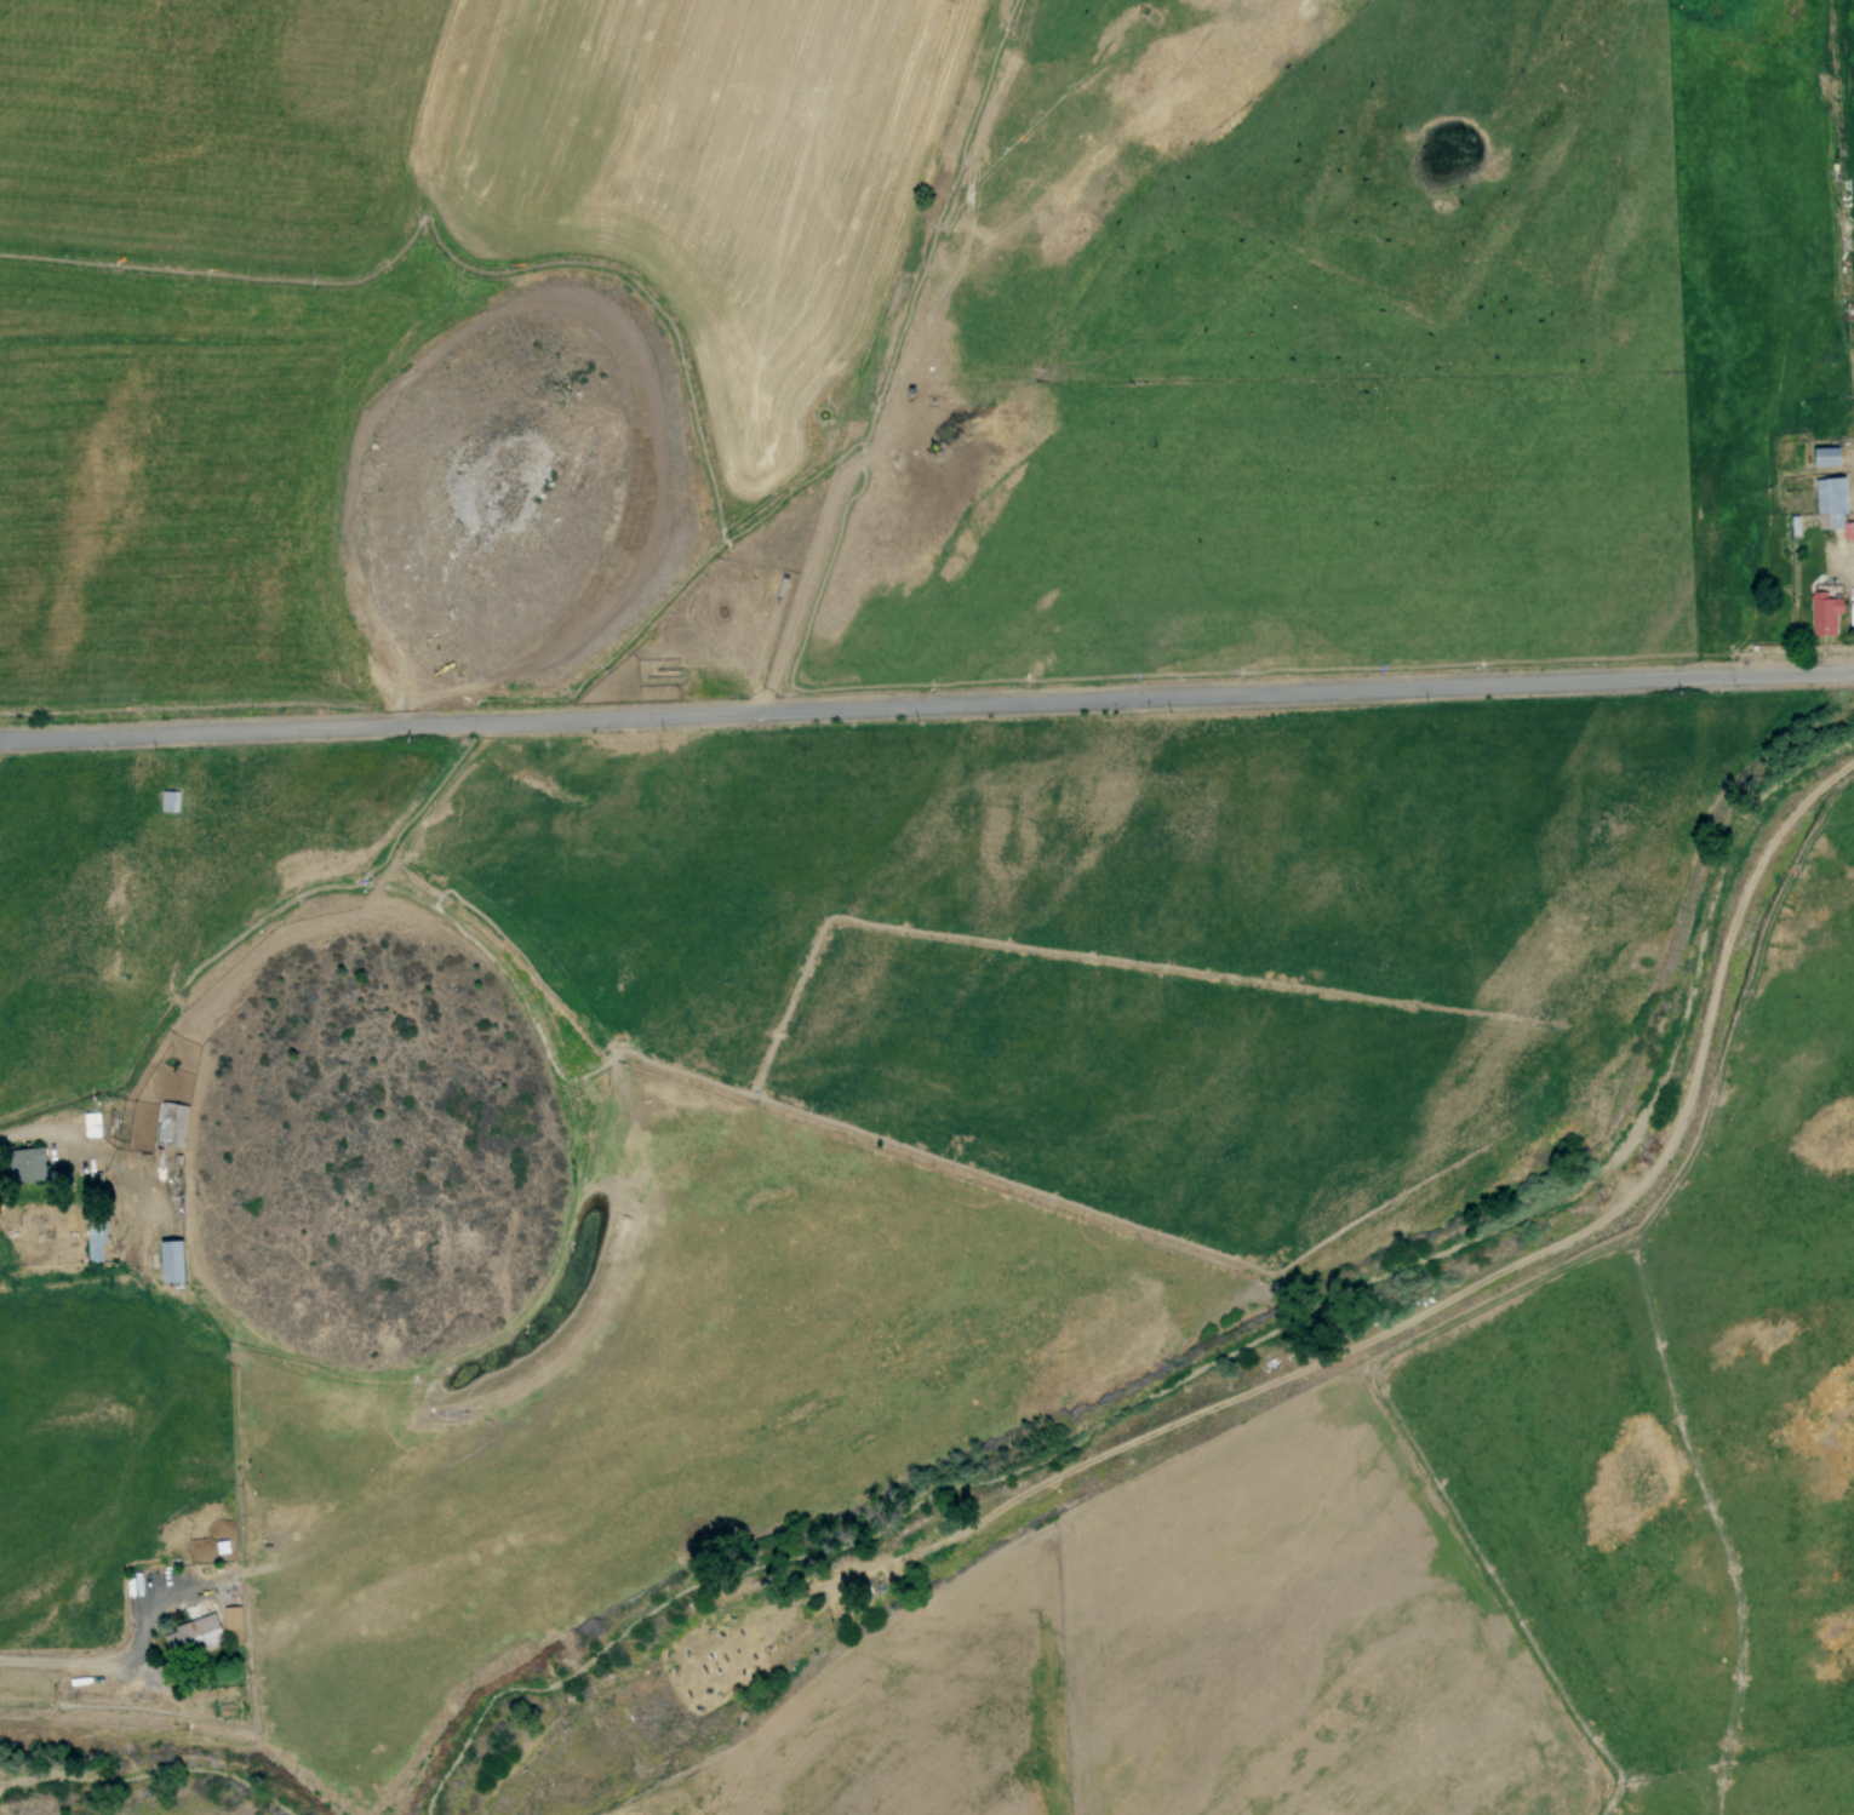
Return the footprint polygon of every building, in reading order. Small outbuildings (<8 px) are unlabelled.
[(1836,465),(1836,447),(1811,447),(1811,466),(1836,465)] [(1815,528),(1841,528),(1841,513),(1845,513),(1844,476),(1813,478),(1815,528)] [(1839,613),(1839,599),(1825,598),(1825,591),(1810,591),(1809,635),(1833,635),(1833,613),(1839,613)] [(98,1137),(97,1113),(80,1113),(81,1138),(98,1137)] [(5,1149),(6,1181),(31,1180),(31,1166),(41,1166),(40,1148),(5,1149)] [(156,1241),(157,1283),(180,1282),(178,1240),(156,1241)] [(222,1631),(239,1630),(239,1606),(221,1607),(222,1631)] [(171,1625),(173,1633),(162,1635),(168,1658),(220,1645),(213,1614),(171,1625)]
